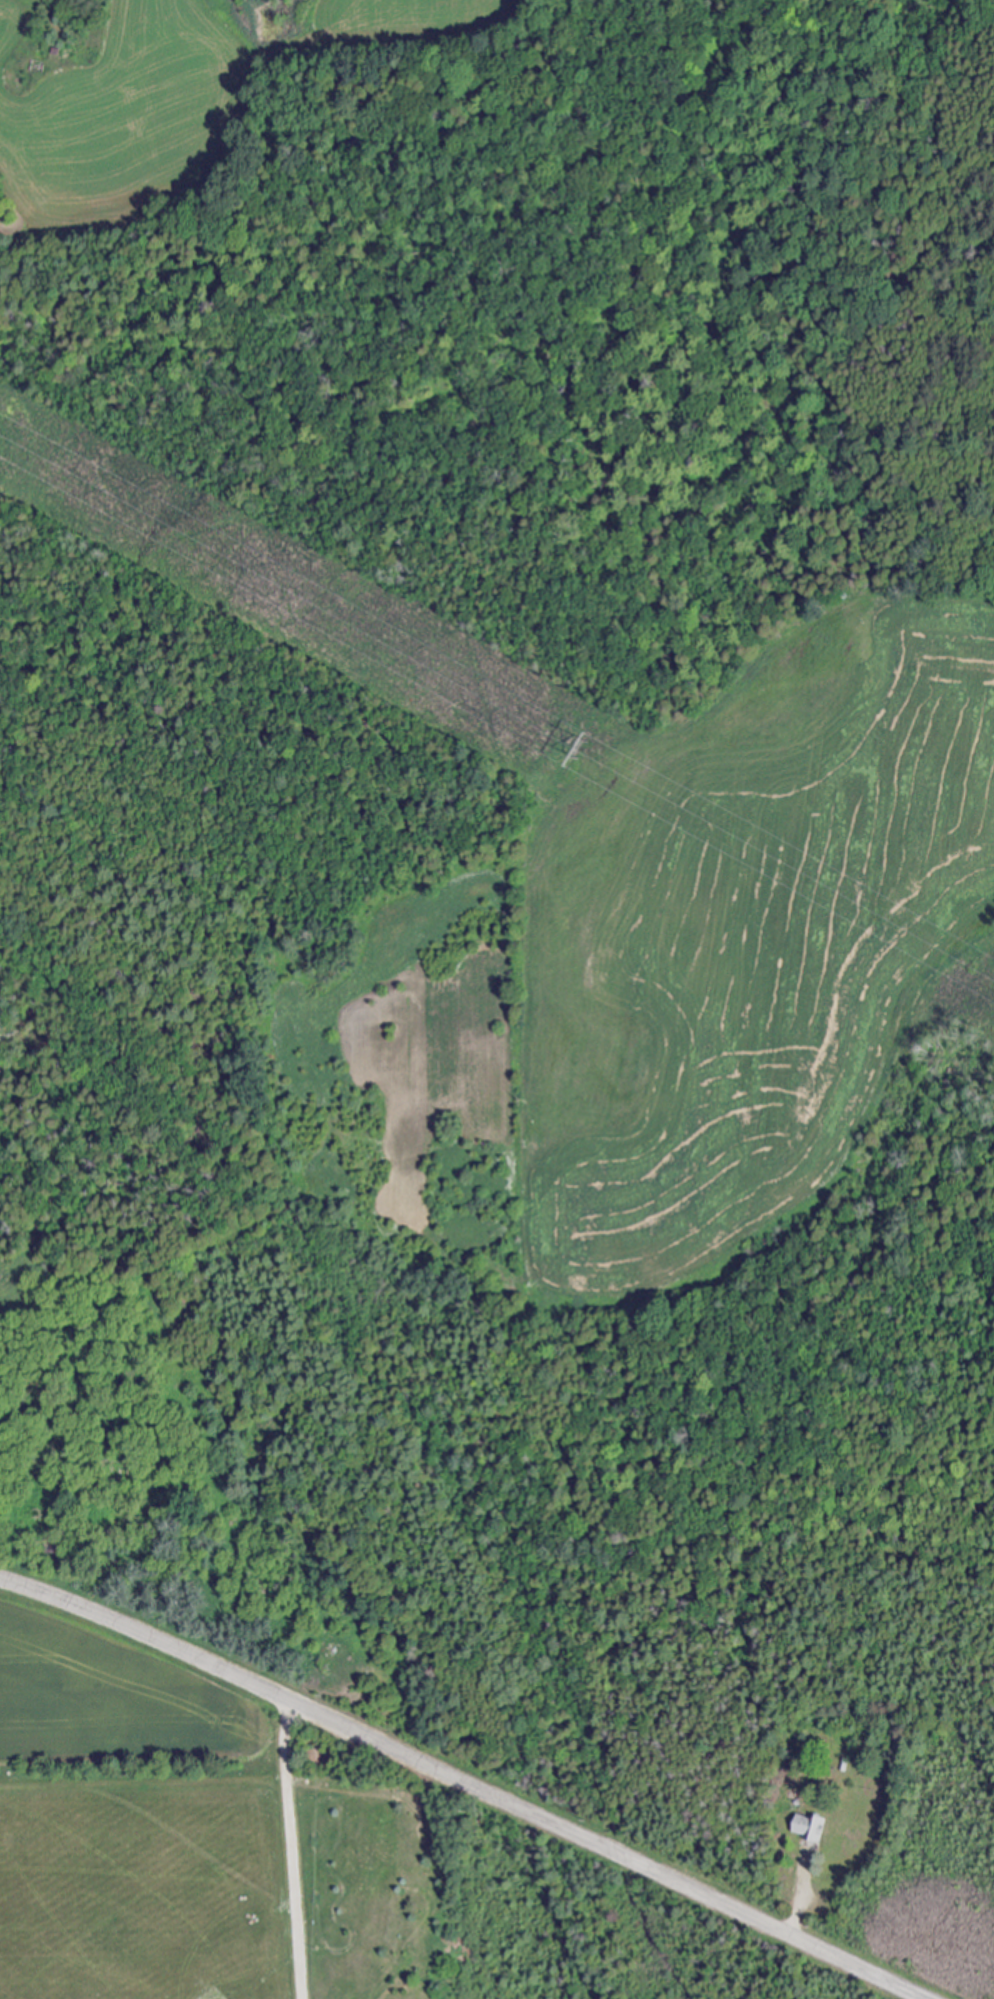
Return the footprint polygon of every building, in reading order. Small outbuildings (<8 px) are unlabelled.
[(803,1841),(820,1844),(824,1818),(809,1815),(809,1817),(791,1814),(788,1832),(804,1834),(803,1841)]
